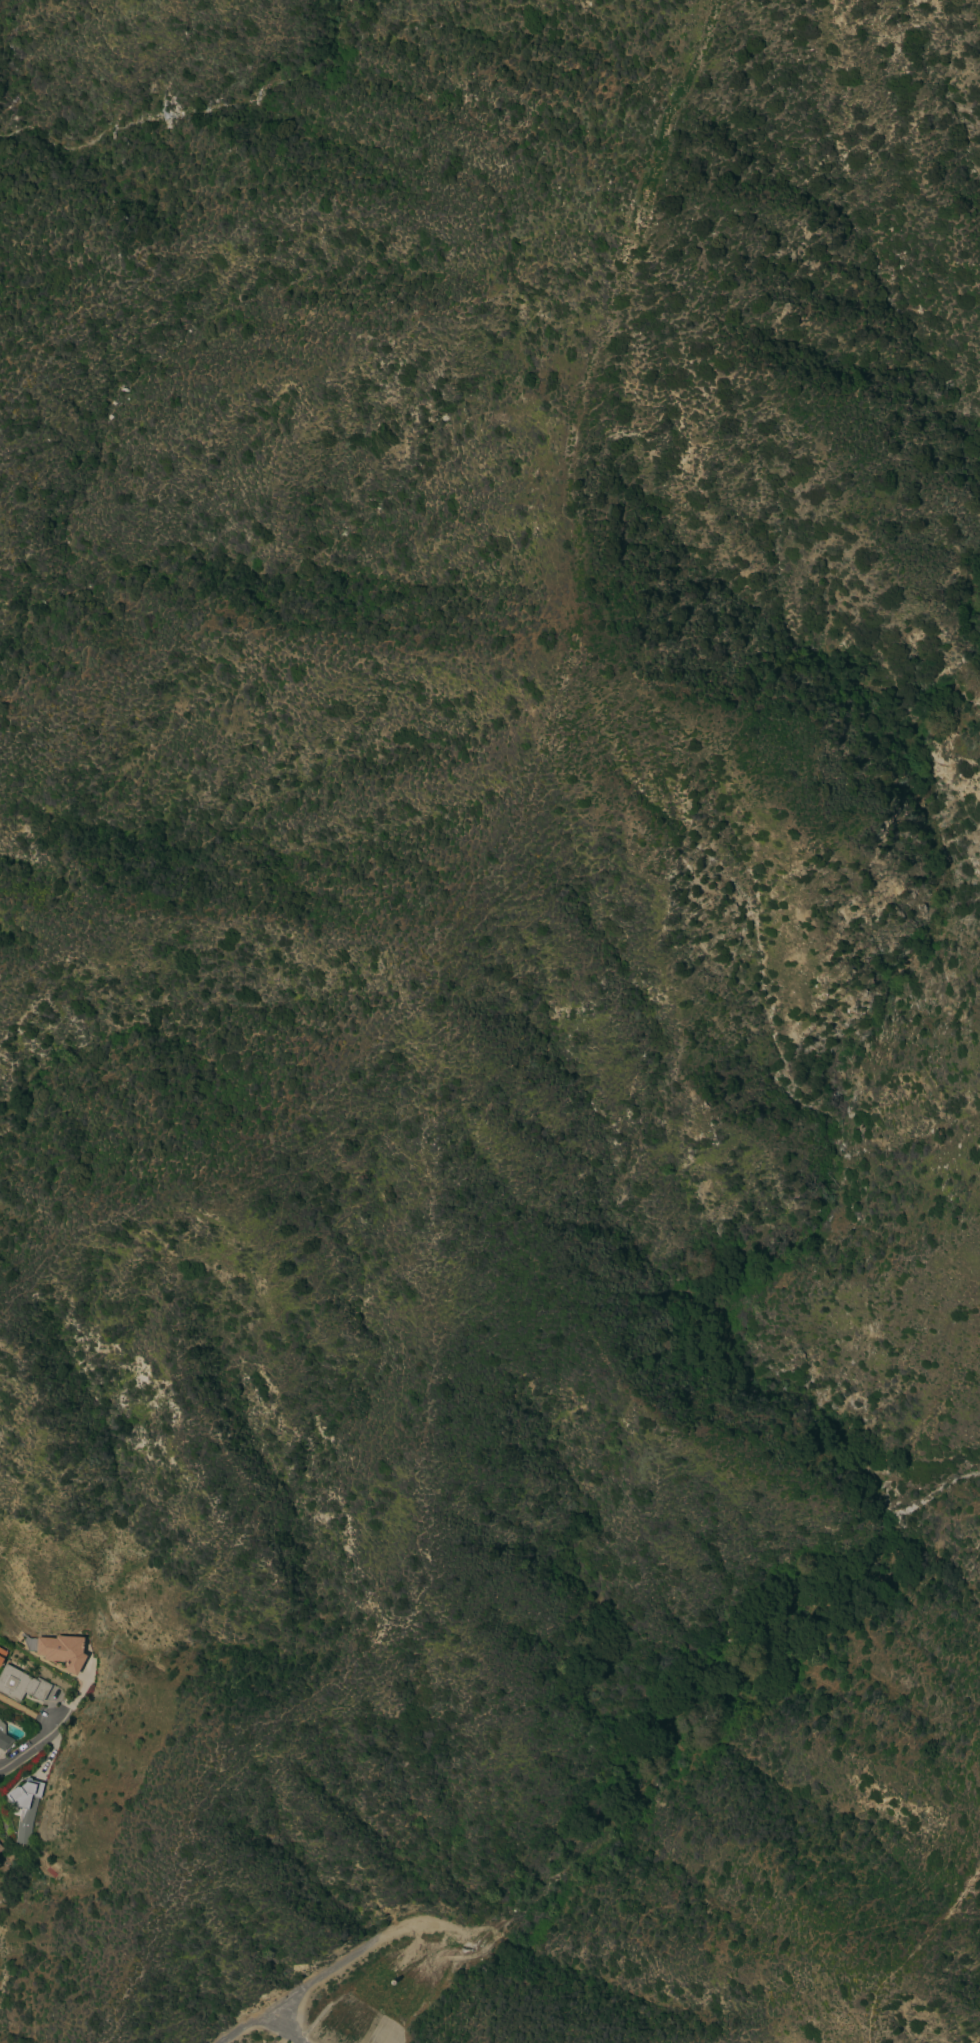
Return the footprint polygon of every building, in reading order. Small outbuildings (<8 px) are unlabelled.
[(83,1638),(82,1653),(86,1656),(75,1676),(61,1668),(65,1662),(44,1660),(44,1656),(35,1655),(36,1652),(27,1651),(27,1649),(23,1639),(26,1636),(29,1638),(36,1639),(37,1637),(55,1639),(55,1635),(83,1638)] [(18,1703),(0,1693),(0,1672),(5,1663),(35,1680),(37,1677),(51,1685),(42,1702),(24,1692),(18,1703)] [(4,1751),(0,1749),(0,1721),(4,1725),(4,1735),(14,1740),(4,1751)] [(41,1799),(36,1800),(34,1810),(35,1810),(31,1824),(29,1844),(15,1843),(18,1819),(21,1810),(12,1807),(8,1807),(4,1796),(13,1789),(21,1791),(20,1797),(25,1799),(27,1791),(26,1791),(28,1779),(45,1783),(41,1799)]
